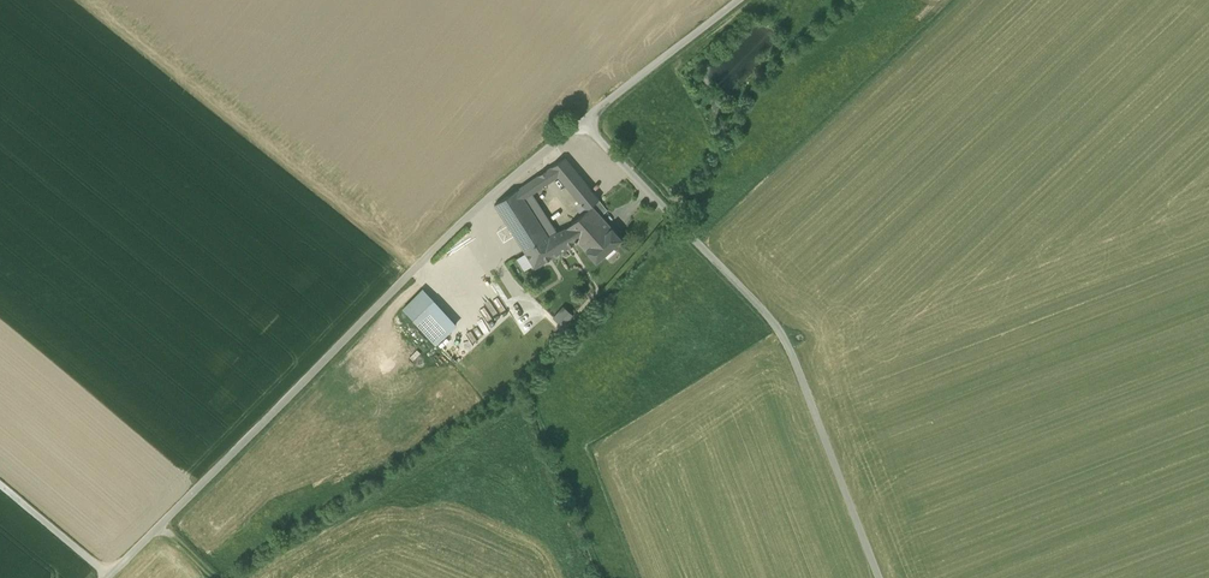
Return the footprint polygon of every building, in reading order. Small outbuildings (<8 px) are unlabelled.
[(555,117),(558,122),(563,120),(559,114),(555,117)] [(564,158),(546,171),(553,180),(559,176),(587,210),(592,205),(599,200),(564,158)] [(545,185),(553,180),(546,171),(539,175),(545,185)] [(494,205),(500,214),(524,199),(545,185),(539,175),(494,205)] [(548,237),(524,199),(500,214),(524,251),(548,237)] [(592,205),(601,216),(608,210),(599,200),(592,205)] [(587,210),(566,229),(578,242),(596,262),(622,239),(620,237),(601,216),(592,205),(587,210)] [(567,248),(578,242),(566,229),(548,237),(524,251),(535,268),(567,248)] [(403,308),(436,342),(456,323),(423,289),(403,308)] [(563,305),(552,318),(564,328),(575,316),(563,305)]
